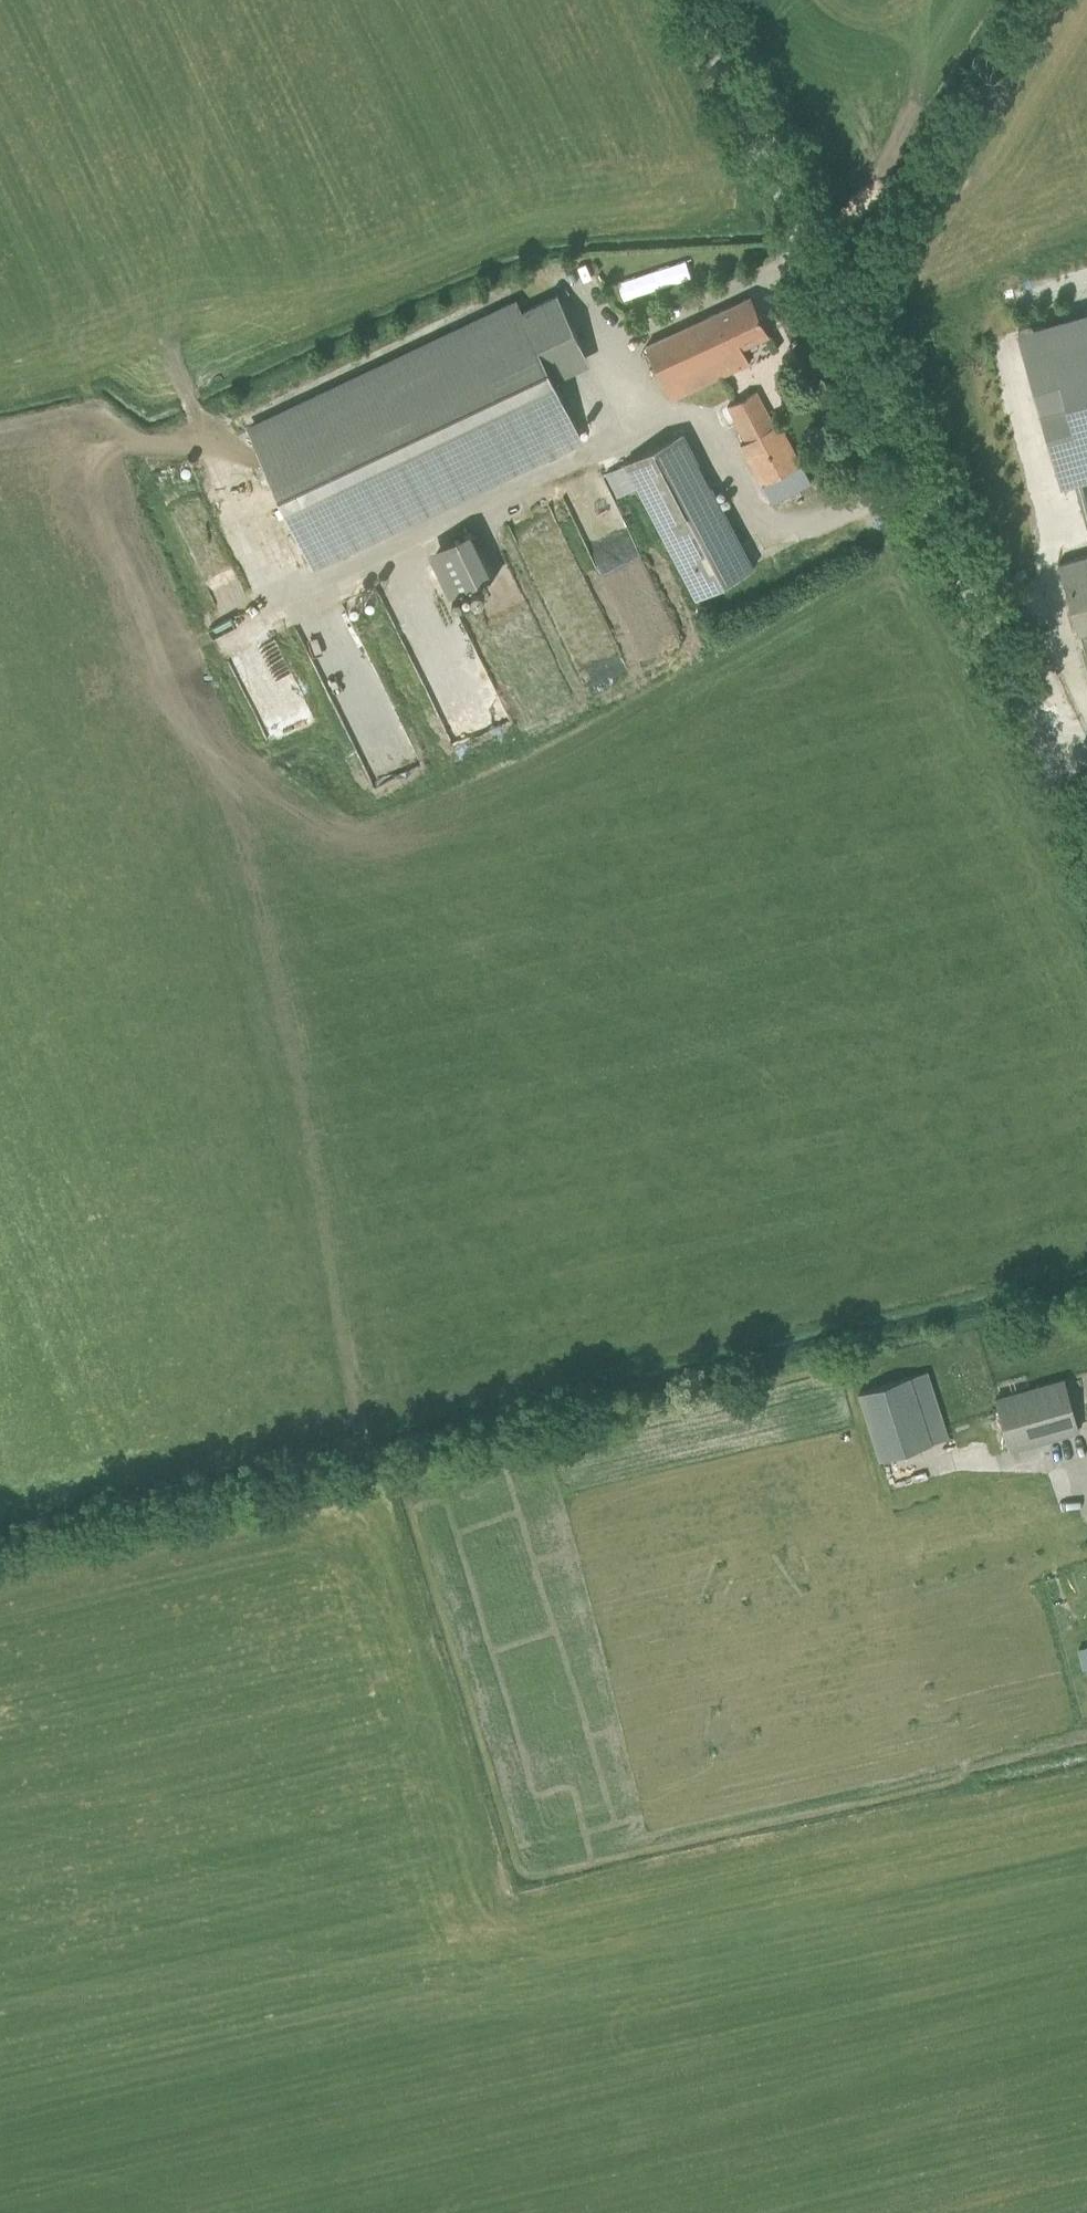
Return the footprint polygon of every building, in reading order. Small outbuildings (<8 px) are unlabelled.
[(312,564),(582,436),(555,380),(591,363),(558,294),(523,310),(519,302),(249,430),(312,564)] [(646,345),(670,395),(672,399),(749,363),(742,347),(769,334),(751,296),(646,345)] [(1043,324),(1050,349),(1025,357),(1054,460),(1067,456),(1074,482),(1086,478),(1086,311),(1043,324)] [(741,443),(772,503),(811,482),(779,422),(774,424),(756,390),(727,405),(746,440),(741,443)] [(754,569),(744,550),(682,432),(626,461),(688,579),(697,598),(754,569)] [(453,595),(499,576),(481,530),(434,549),(453,595)] [(1086,664),(1086,574),(1063,580),(1078,632),(1080,632),(1084,646),(1082,647),(1086,664)] [(879,1460),(932,1443),(911,1376),(858,1393),(879,1460)] [(1079,1432),(1064,1378),(996,1397),(1011,1451),(1079,1432)]
